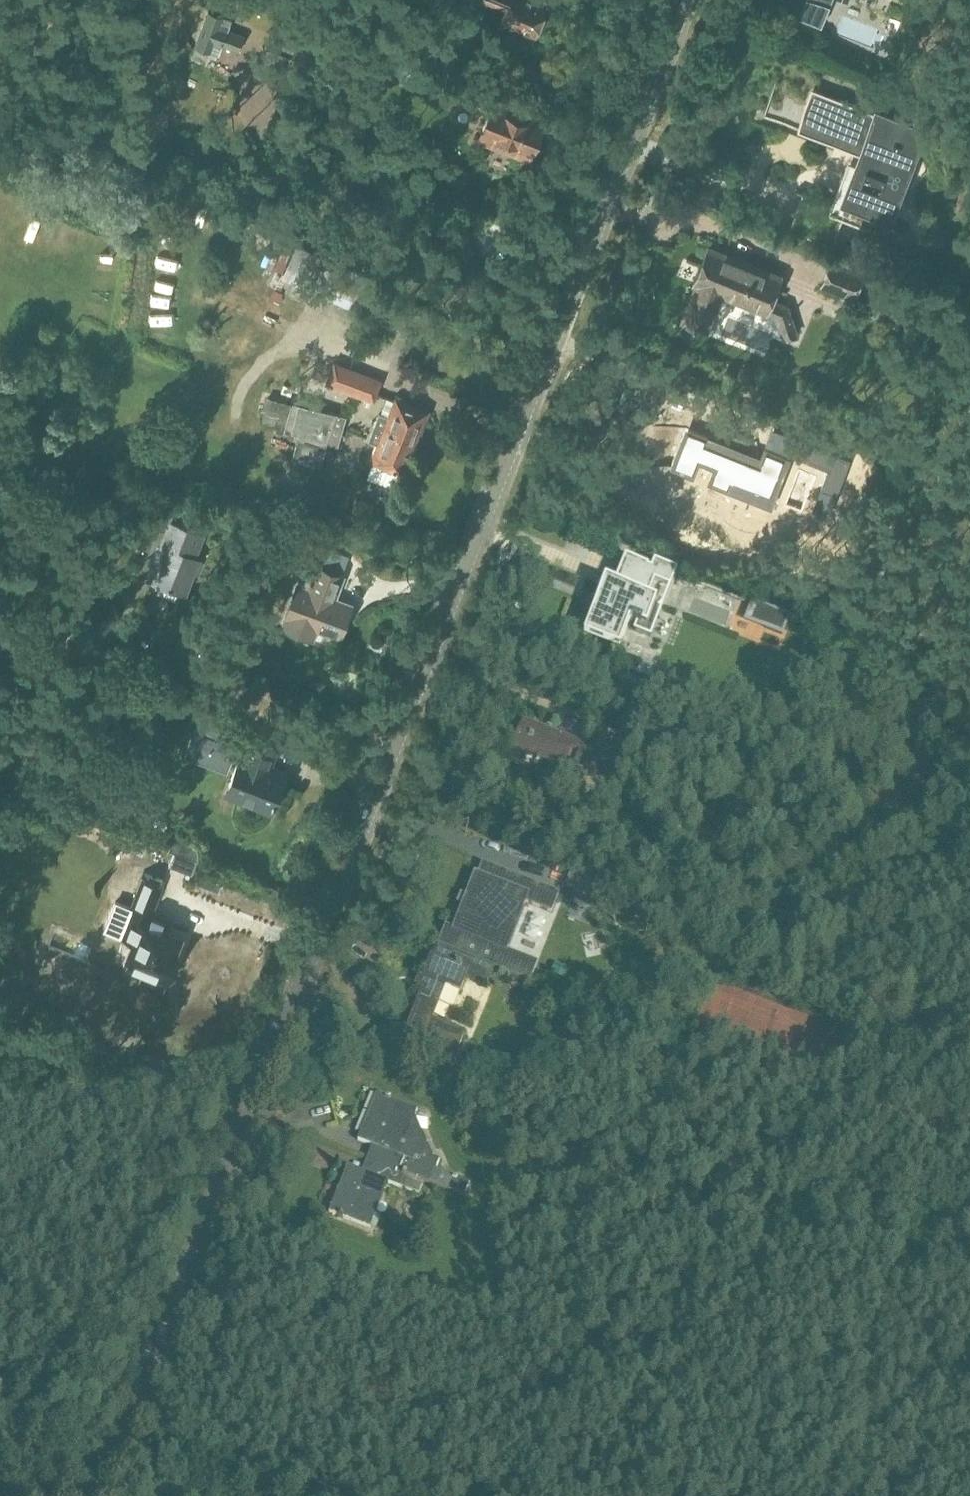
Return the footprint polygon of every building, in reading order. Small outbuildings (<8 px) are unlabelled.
[(535,29),(539,28),(541,23),(541,22),(539,20),(546,3),(540,0),(495,0),(507,5),(501,19),(534,32),(535,29)] [(822,25),(832,0),(804,0),(798,16),(822,25)] [(232,19),(208,10),(195,46),(211,52),(215,42),(239,51),(245,36),(229,30),(232,19)] [(969,48),(969,47),(958,43),(953,57),(965,62),(969,48)] [(285,65),(288,56),(269,49),(266,58),(285,65)] [(490,110),(479,139),(530,158),(536,142),(540,141),(543,133),(540,130),(542,125),(512,113),(518,97),(458,74),(450,95),(490,110)] [(846,195),(888,211),(913,148),(914,148),(922,127),(879,110),(878,114),(778,75),(767,105),(822,126),(820,129),(835,135),(841,137),(842,134),(867,144),(853,179),(852,179),(851,181),(852,181),(846,195)] [(212,188),(192,178),(187,187),(208,197),(212,188)] [(845,207),(808,193),(794,226),(793,229),(831,244),(845,207)] [(274,267),(284,272),(294,250),(284,246),(274,267)] [(771,299),(781,276),(708,248),(694,283),(698,285),(683,322),(706,331),(720,293),(777,315),(785,340),(797,336),(787,306),(771,299)] [(820,286),(854,300),(865,272),(831,259),(820,286)] [(325,384),(375,402),(384,380),(334,361),(325,384)] [(339,444),(347,415),(292,401),(292,402),(268,396),(261,422),(285,428),(284,430),(299,434),(293,457),(321,465),(323,459),(333,462),(338,443),(339,444)] [(368,475),(398,487),(427,411),(397,400),(393,410),(390,409),(387,418),(381,416),(372,439),(381,443),(368,475)] [(688,432),(674,468),(692,475),(698,460),(717,467),(711,483),(726,489),(729,481),(770,496),(785,459),(766,452),(761,466),(704,444),(706,439),(688,432)] [(813,447),(808,458),(832,467),(824,488),(835,493),(847,461),(813,447)] [(370,517),(375,502),(358,496),(352,510),(370,517)] [(170,520),(146,580),(186,595),(195,573),(197,573),(203,558),(198,556),(206,534),(170,520)] [(654,562),(651,570),(648,569),(648,567),(625,558),(614,585),(604,581),(583,635),(619,649),(630,621),(632,622),(631,623),(636,625),(633,632),(651,639),(677,571),(654,562)] [(287,621),(284,627),(300,633),(315,639),(318,629),(340,638),(346,622),(352,606),(341,602),(335,600),(344,578),(324,570),(319,568),(308,563),(300,586),(288,617),(287,621)] [(752,600),(744,621),(782,636),(790,616),(752,600)] [(199,718),(190,741),(233,757),(239,760),(229,786),(243,791),(239,800),(273,813),(287,775),(269,768),(278,745),(279,743),(255,734),(254,735),(242,731),(241,734),(199,718)] [(621,758),(584,744),(524,721),(513,750),(562,769),(566,757),(576,761),(571,773),(609,787),(621,758)] [(175,852),(170,865),(192,874),(198,859),(198,858),(199,855),(198,852),(198,850),(196,847),(195,845),(191,843),(185,841),(183,840),(180,840),(178,841),(175,841),(173,843),(171,846),(170,847),(170,848),(170,849),(170,850),(171,851),(175,852)] [(445,929),(439,946),(442,947),(450,950),(450,951),(469,958),(493,968),(493,967),(530,982),(537,964),(507,952),(526,902),(551,912),(558,895),(534,885),(483,865),(479,877),(475,875),(467,896),(466,897),(462,908),(453,931),(445,929)] [(153,908),(165,880),(146,873),(135,901),(132,908),(139,911),(128,939),(137,942),(128,965),(145,971),(148,965),(172,974),(180,954),(178,953),(185,936),(165,928),(167,921),(151,915),(154,909),(153,908)] [(219,891),(222,883),(199,874),(196,883),(219,891)] [(562,896),(597,910),(606,887),(571,874),(562,896)] [(421,989),(405,1032),(416,1036),(424,1040),(436,1044),(446,1048),(437,1070),(473,1084),(482,1062),(457,1052),(460,1044),(465,1032),(432,1019),(445,987),(460,993),(466,978),(486,986),(493,968),(469,958),(450,951),(450,950),(442,947),(439,946),(434,957),(430,956),(422,977),(422,978),(425,979),(421,989)] [(469,1184),(436,1171),(439,1161),(432,1159),(415,1117),(418,1110),(377,1094),(358,1140),(372,1146),(367,1158),(424,1181),(464,1197),(469,1184)] [(348,1166),(330,1213),(370,1229),(382,1199),(388,1183),(400,1188),(400,1186),(419,1194),(424,1181),(367,1158),(362,1171),(348,1166)] [(413,1297),(413,1298),(413,1299),(413,1300),(414,1300),(414,1301),(414,1302),(415,1302),(415,1303),(416,1303),(417,1304),(418,1304),(419,1304),(420,1304),(421,1304),(422,1304),(422,1303),(423,1303),(424,1302),(425,1301),(425,1300),(425,1299),(425,1298),(425,1297),(425,1296),(425,1295),(424,1294),(423,1293),(422,1293),(422,1292),(421,1292),(420,1292),(419,1292),(418,1292),(417,1292),(416,1293),(415,1293),(415,1294),(414,1295),(414,1296),(413,1296),(413,1297)]
